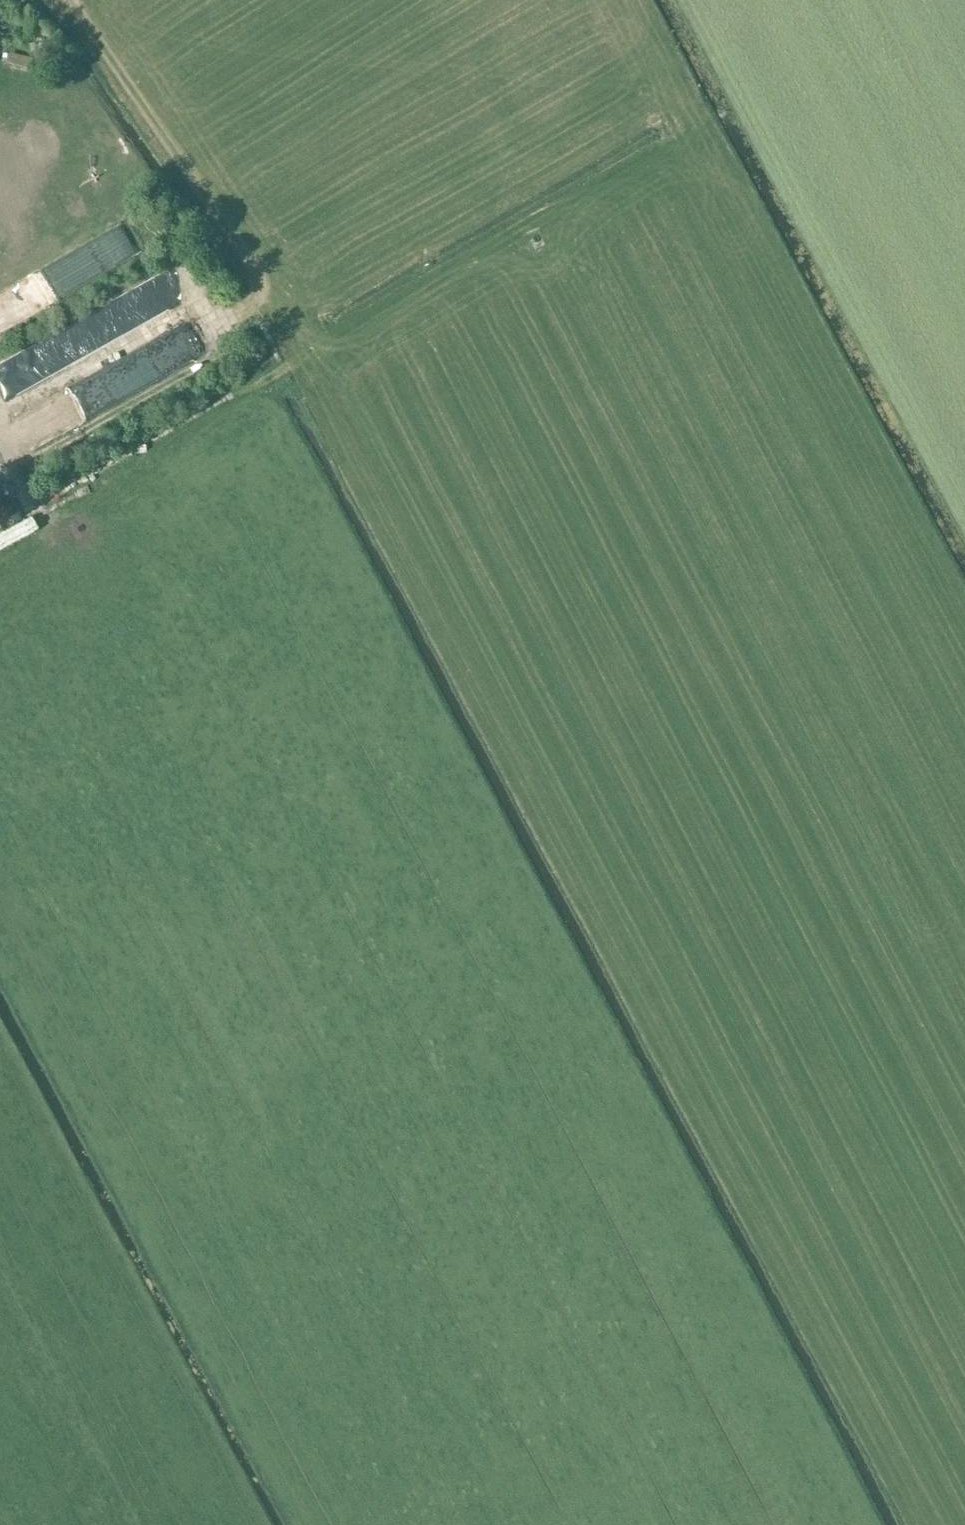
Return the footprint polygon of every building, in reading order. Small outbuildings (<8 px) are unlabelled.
[(174,259),(179,278),(192,275),(187,256),(174,259)] [(163,364),(202,344),(187,313),(147,333),(163,364)] [(43,389),(43,351),(14,352),(15,389),(43,389)] [(50,422),(39,397),(0,415),(0,423),(12,449),(33,439),(29,432),(50,422)] [(17,541),(11,527),(0,531),(0,547),(17,541)]
